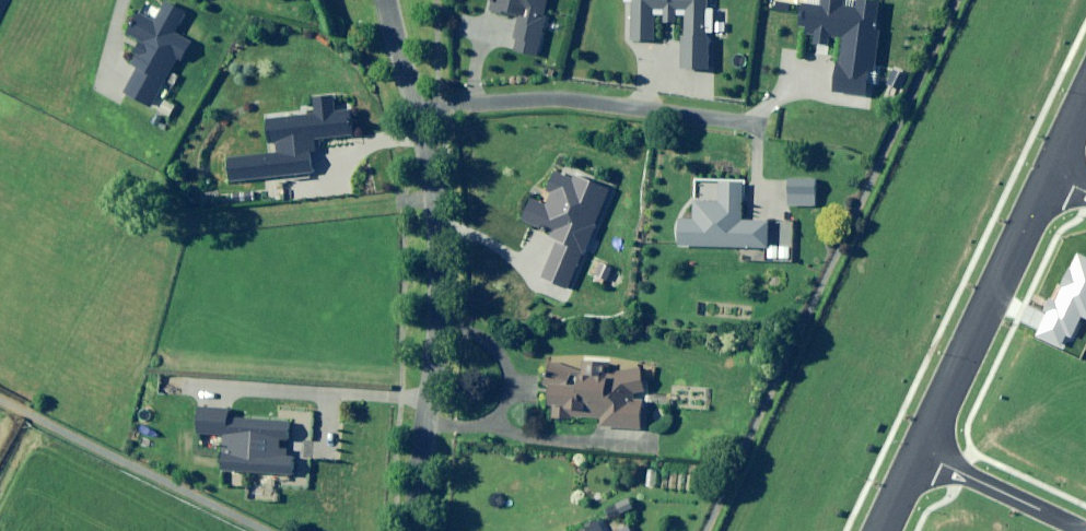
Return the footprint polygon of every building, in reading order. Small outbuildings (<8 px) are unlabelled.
[(492,11),(520,17),(512,52),(538,58),(551,0),(494,0),(492,11)] [(658,17),(665,17),(665,23),(678,23),(678,15),(685,16),(683,69),(711,70),(713,32),(727,33),(728,10),(717,10),(717,0),(626,0),(626,3),(634,3),(632,40),(657,41),(658,17)] [(881,2),(866,0),(821,0),(820,6),(800,4),(797,31),(810,33),(809,41),(827,43),(828,35),(840,37),(832,92),(869,97),(881,2)] [(123,93),(148,107),(175,57),(180,60),(191,41),(175,32),(185,14),(165,2),(153,23),(136,13),(125,32),(138,39),(128,59),(138,65),(123,93)] [(226,158),(229,182),(312,173),(309,151),(315,151),(314,139),(363,134),(361,110),(335,112),(334,95),(312,98),(313,115),(265,120),(269,154),(226,158)] [(568,289),(609,190),(577,177),(576,181),(552,171),(545,188),(553,191),(547,206),(530,199),(520,220),(557,236),(540,277),(568,289)] [(746,181),(696,179),(695,220),(681,219),(680,247),(770,250),(771,222),(745,221),(746,181)] [(815,180),(788,179),(787,205),(814,206),(815,180)] [(1076,251),(1053,299),(1051,298),(1045,311),(1047,312),(1036,336),(1063,349),(1069,338),(1071,339),(1081,318),(1085,321),(1085,255),(1076,251)] [(638,358),(550,356),(549,378),(551,378),(550,421),(600,422),(600,428),(647,429),(647,399),(638,399),(638,388),(647,388),(648,379),(653,379),(653,368),(638,368),(638,358)] [(229,409),(195,407),(193,434),(224,436),(222,470),(293,475),(294,458),(280,457),(281,440),(290,440),(292,420),(228,416),(229,409)] [(596,522),(577,530),(601,530),(596,522)]
